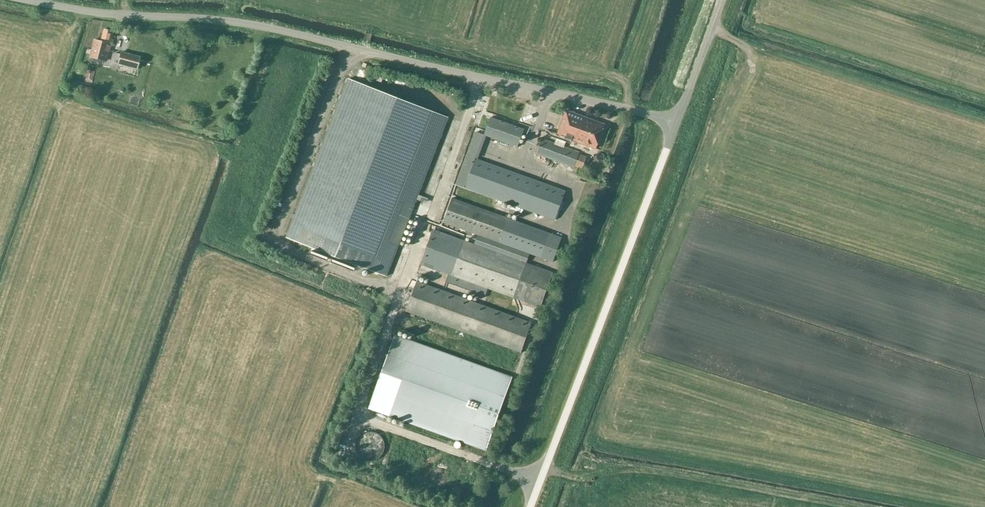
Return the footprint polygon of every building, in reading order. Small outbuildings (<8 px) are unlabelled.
[(113,32),(103,29),(100,41),(93,40),(89,56),(106,60),(109,51),(110,45),(113,32)] [(140,57),(121,52),(118,63),(137,68),(140,57)] [(94,72),(85,69),(83,81),(92,83),(94,72)] [(448,118),(349,79),(287,238),(386,277),(448,118)] [(596,149),(604,125),(566,111),(557,135),(554,144),(541,139),(535,153),(574,168),(579,153),(563,147),(567,139),(596,149)] [(524,129),(491,117),(484,135),(486,136),(518,147),(524,129)] [(484,135),(475,132),(467,155),(478,159),(486,136),(484,135)] [(478,159),(467,155),(456,184),(555,221),(566,191),(478,159)] [(452,198),(443,223),(477,235),(474,244),(435,230),(423,264),(451,275),(449,280),(485,293),(487,288),(538,306),(551,272),(526,263),(529,254),(553,262),(562,238),(452,198)] [(520,353),(531,323),(417,281),(406,311),(520,353)] [(512,377),(395,335),(368,409),(485,451),(512,377)]
